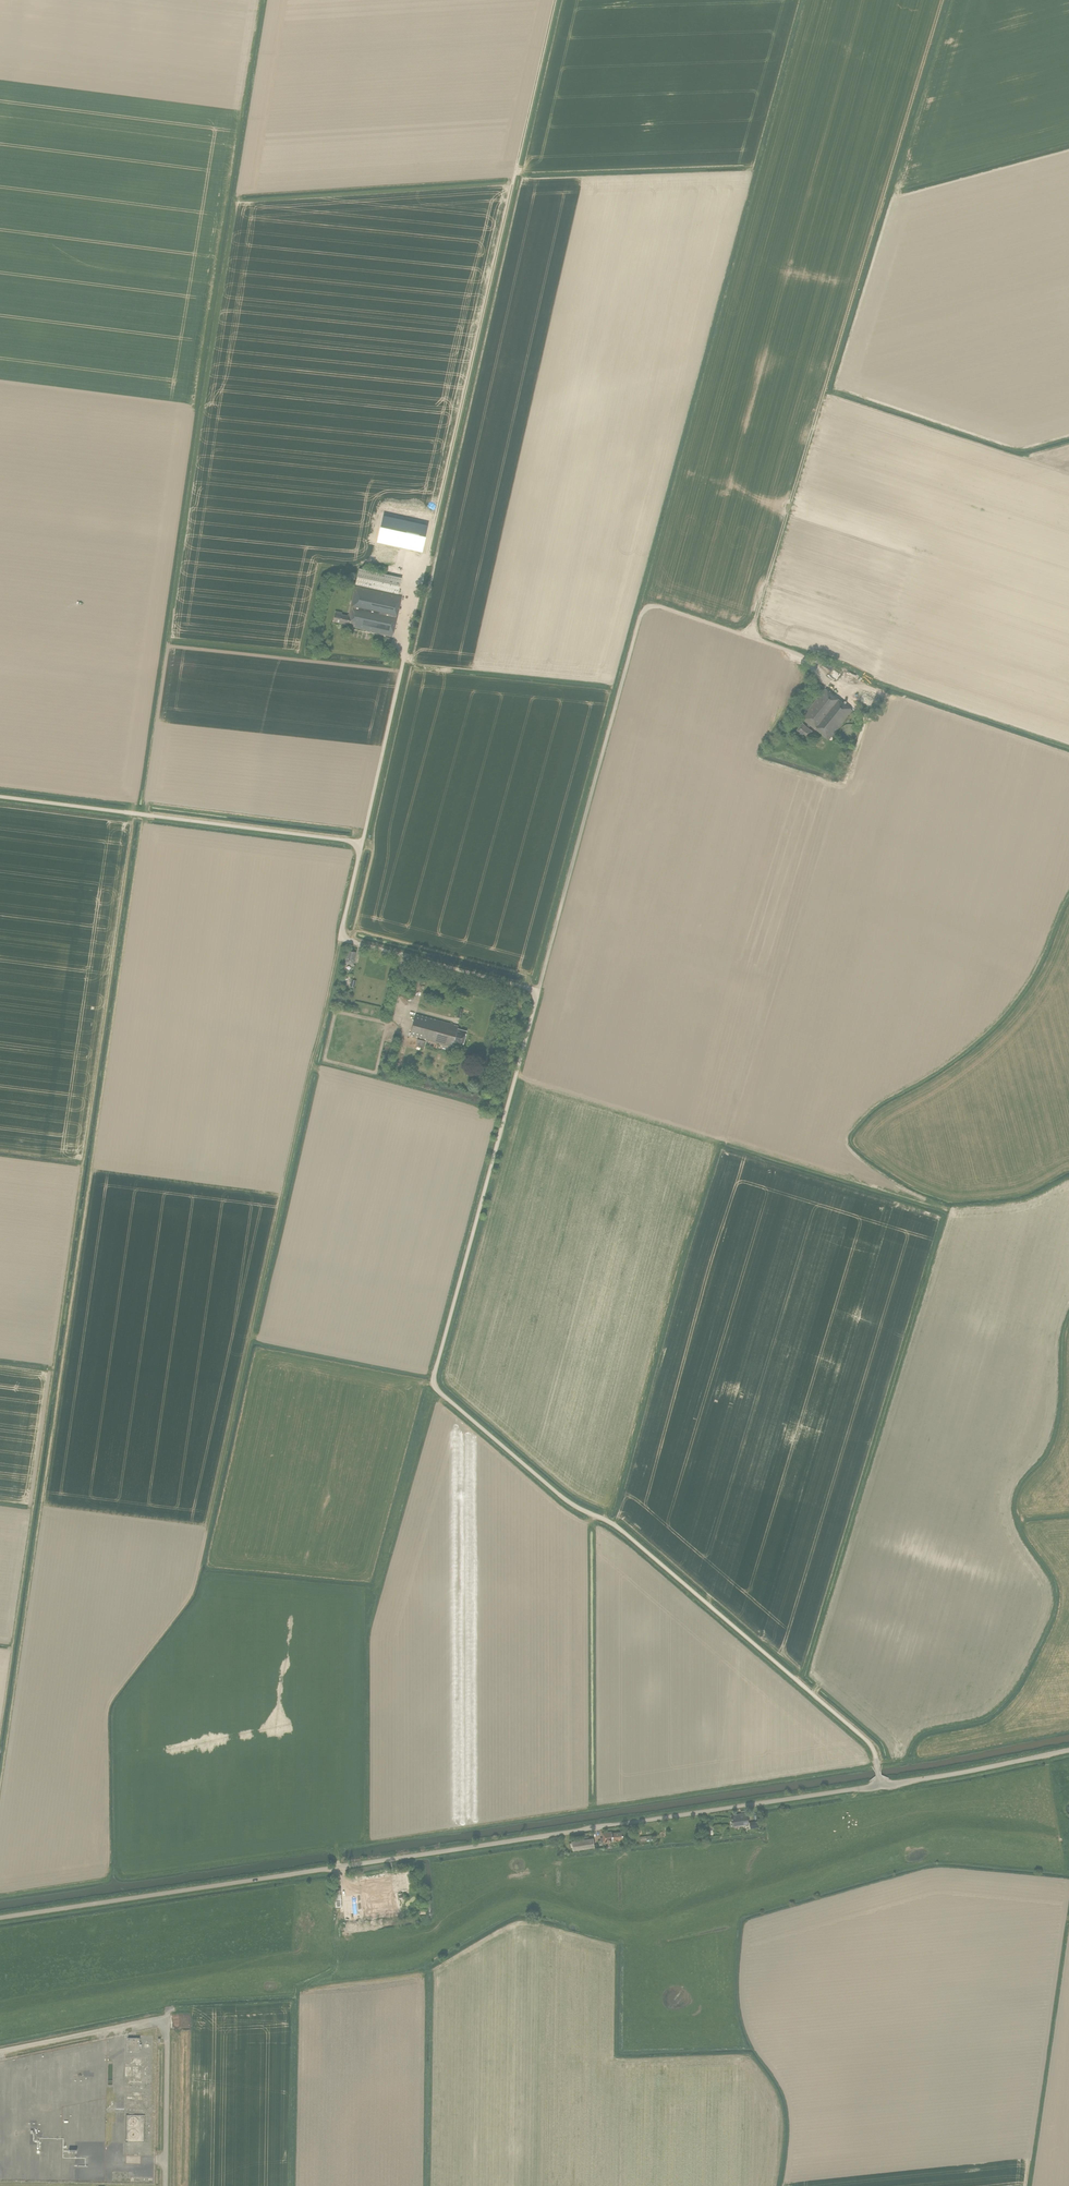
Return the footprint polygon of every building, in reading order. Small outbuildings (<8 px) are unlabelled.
[(423,548),(428,526),(383,516),(378,538),(423,548)] [(402,578),(359,568),(356,585),(399,594),(402,578)] [(386,635),(393,637),(395,628),(402,596),(355,586),(348,615),(342,614),(342,612),(335,611),(333,621),(347,624),(347,625),(360,628),(360,629),(386,635)] [(815,688),(820,692),(824,687),(819,683),(815,688)] [(810,725),(829,740),(853,710),(825,688),(807,710),(808,711),(802,718),(809,724),(807,726),(803,723),(797,731),(806,738),(812,731),(808,728),(810,725)] [(850,724),(849,724),(848,724),(847,724),(846,724),(845,725),(844,725),(843,726),(842,727),(842,728),(841,728),(841,729),(841,730),(840,730),(840,731),(840,732),(840,733),(840,734),(840,735),(841,736),(841,737),(842,738),(843,739),(843,740),(844,740),(845,740),(845,741),(846,741),(847,741),(847,742),(848,742),(849,742),(850,742),(851,742),(851,741),(852,741),(853,741),(853,740),(854,740),(855,740),(855,739),(856,738),(857,737),(857,736),(858,735),(858,734),(858,733),(858,732),(858,731),(858,730),(857,730),(857,729),(857,728),(856,728),(856,727),(855,726),(854,725),(853,725),(852,724),(851,724),(850,724)] [(356,952),(348,950),(346,963),(353,964),(356,952)] [(457,1045),(463,1046),(467,1030),(458,1028),(459,1025),(416,1014),(414,1022),(410,1035),(453,1047),(456,1048),(457,1045)] [(415,1046),(423,1048),(425,1041),(418,1039),(415,1046)] [(747,1812),(731,1815),(732,1826),(749,1824),(747,1812)] [(612,1833),(611,1831),(602,1832),(604,1842),(621,1840),(621,1838),(623,1838),(622,1832),(612,1833)] [(594,1847),(593,1838),(572,1841),(573,1850),(594,1847)] [(393,1875),(361,1880),(366,1918),(399,1913),(396,1892),(401,1891),(400,1890),(407,1888),(405,1874),(398,1875),(398,1876),(394,1877),(393,1875)] [(140,2038),(128,2038),(128,2051),(139,2051),(140,2038)] [(135,2117),(133,2116),(132,2117),(130,2118),(129,2119),(129,2121),(129,2123),(130,2124),(131,2125),(133,2126),(135,2125),(136,2125),(137,2124),(138,2123),(138,2121),(138,2119),(137,2118),(135,2117)] [(134,2130),(133,2129),(131,2130),(130,2131),(129,2131),(128,2133),(128,2134),(128,2136),(129,2137),(129,2138),(130,2138),(131,2139),(133,2139),(135,2139),(136,2139),(137,2138),(138,2137),(138,2136),(138,2134),(138,2133),(138,2132),(137,2131),(135,2130),(134,2130)]
